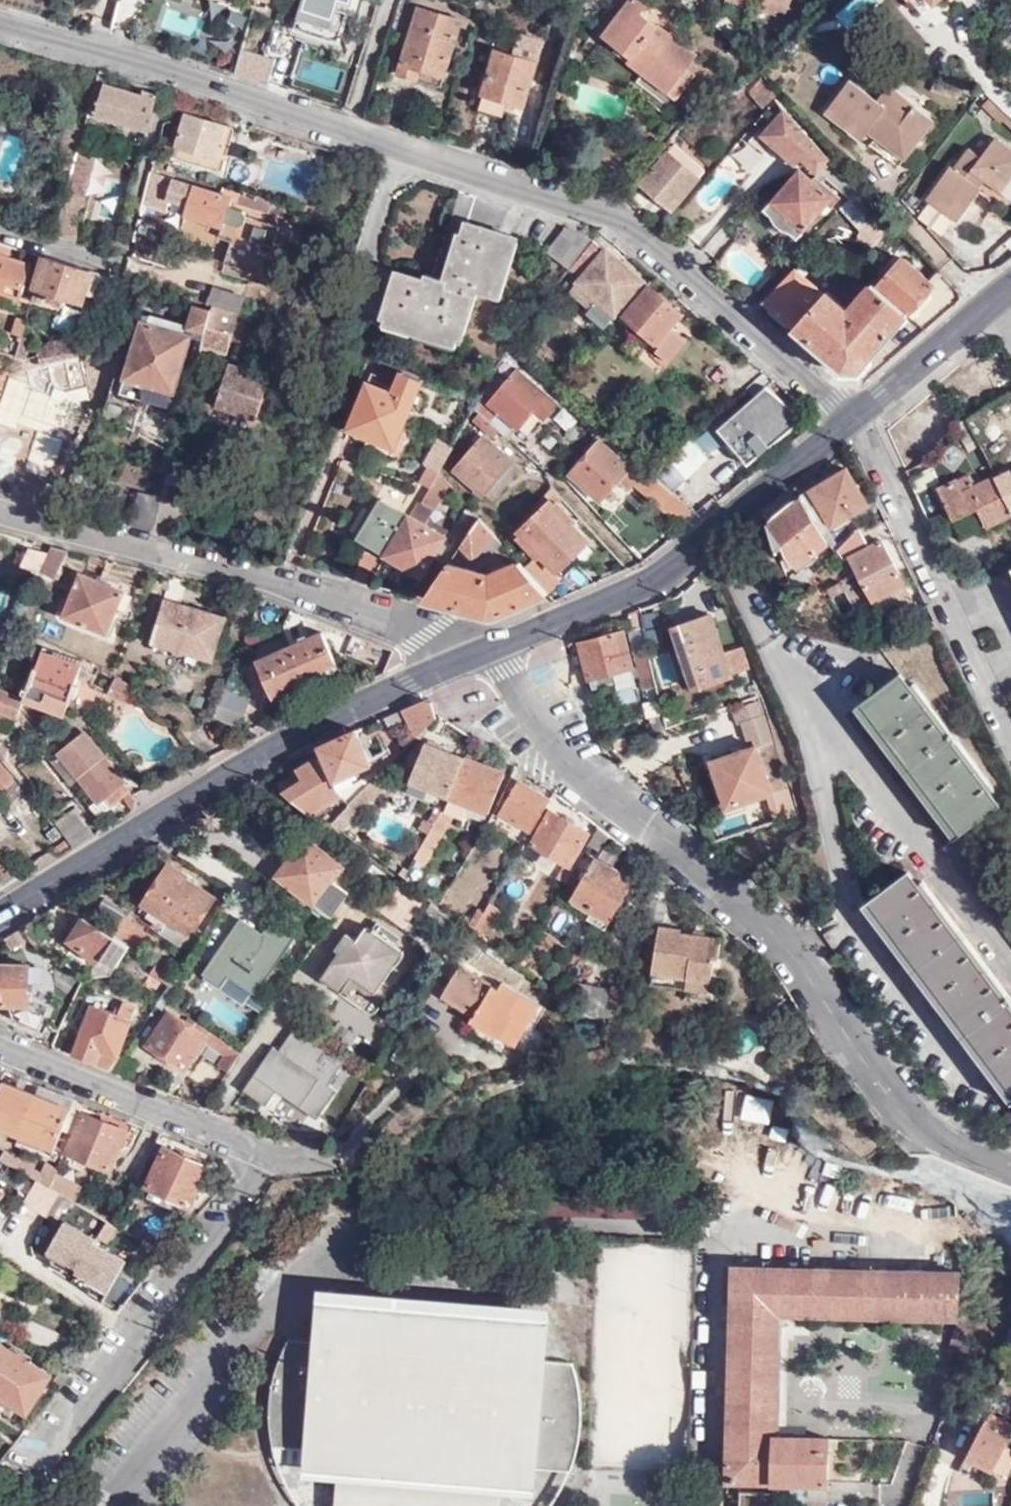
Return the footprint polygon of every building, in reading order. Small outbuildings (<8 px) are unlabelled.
[(667,91),(685,68),(694,55),(639,11),(648,0),(632,0),(605,35),(596,30),(589,38),(611,55),(615,50),(643,73),(636,81),(661,100),(667,91)] [(748,9),(752,0),(728,0),(748,9)] [(790,8),(772,0),(766,0),(763,6),(786,16),(790,8)] [(790,8),(793,0),(772,0),(790,8)] [(419,68),(445,77),(462,21),(420,8),(399,73),(417,79),(419,68)] [(232,71),(264,82),(272,57),(240,47),(232,71)] [(539,62),(499,48),(483,94),(524,107),(539,62)] [(299,58),(296,78),(335,85),(338,65),(299,58)] [(443,88),(445,77),(419,68),(417,79),(443,88)] [(685,68),(667,91),(675,98),(693,76),(685,68)] [(936,122),(891,84),(879,98),(852,77),(826,107),(899,166),(936,122)] [(775,98),(760,79),(748,90),(763,110),(775,98)] [(105,88),(97,85),(89,111),(149,130),(158,94),(144,90),(143,95),(106,85),(105,88)] [(995,99),(987,106),(1004,123),(1006,121),(1010,125),(1010,115),(995,99)] [(784,110),(776,101),(755,124),(763,133),(784,110)] [(830,160),(784,110),(763,133),(761,135),(794,165),(801,159),(817,174),(819,171),(830,160)] [(226,124),(186,112),(184,126),(174,123),(170,141),(179,143),(178,146),(217,157),(226,124)] [(79,149),(81,142),(67,138),(63,151),(70,154),(77,156),(79,149)] [(1003,143),(987,162),(972,150),(957,170),(952,167),(925,200),(957,225),(984,193),(997,203),(1010,186),(1010,149),(1003,143)] [(667,155),(697,181),(704,172),(675,146),(667,155)] [(57,234),(74,240),(97,155),(79,149),(77,156),(73,174),(57,234)] [(77,156),(70,154),(65,172),(73,174),(77,156)] [(671,209),(697,181),(667,155),(641,184),(671,209)] [(853,199),(859,193),(837,167),(830,160),(819,171),(853,199)] [(799,169),(797,171),(772,202),(805,231),(834,198),(827,193),(830,189),(820,181),(817,184),(809,177),(813,175),(810,172),(806,175),(799,169)] [(194,183),(152,171),(145,202),(163,207),(166,198),(188,204),(194,183)] [(265,212),(269,199),(225,185),(222,192),(194,183),(188,204),(185,215),(224,227),(222,238),(233,241),(227,263),(279,279),(293,232),(246,217),(245,212),(232,208),(232,202),(265,212)] [(895,228),(862,189),(859,193),(853,199),(843,209),(864,229),(859,243),(869,253),(895,228)] [(805,231),(772,202),(764,210),(797,240),(805,231)] [(944,238),(954,224),(927,206),(918,220),(944,238)] [(381,314),(459,340),(476,286),(495,290),(511,236),(465,222),(458,245),(452,244),(448,260),(452,261),(445,285),(394,269),(381,314)] [(592,236),(565,227),(546,251),(567,268),(592,236)] [(605,249),(594,239),(572,267),(579,273),(569,285),(593,307),(589,312),(605,326),(645,280),(607,247),(605,249)] [(6,244),(1,242),(0,243),(0,291),(21,298),(32,264),(3,254),(6,244)] [(82,302),(92,270),(82,266),(45,255),(36,288),(53,293),(49,304),(65,309),(67,298),(82,302)] [(948,310),(961,299),(957,292),(943,279),(939,275),(930,285),(905,260),(877,288),(907,314),(924,331),(948,310)] [(830,293),(802,268),(768,304),(796,328),(830,293)] [(844,370),(859,369),(907,314),(877,288),(854,268),(847,274),(865,291),(848,307),(831,292),(830,293),(796,328),(844,370)] [(680,313),(650,286),(625,313),(656,341),(680,313)] [(212,308),(239,317),(244,299),(214,289),(207,306),(212,308)] [(193,356),(199,358),(211,312),(195,308),(189,327),(188,333),(166,327),(168,320),(145,313),(127,379),(175,392),(191,335),(197,337),(193,356)] [(237,355),(240,348),(230,345),(239,317),(212,308),(211,312),(199,358),(210,361),(213,351),(237,355)] [(23,335),(28,313),(23,312),(20,318),(18,317),(14,332),(23,335)] [(240,348),(249,320),(239,317),(230,345),(240,348)] [(188,333),(189,327),(168,320),(166,327),(188,333)] [(669,360),(685,341),(673,330),(656,348),(660,352),(669,360)] [(79,355),(77,344),(24,356),(26,366),(79,355)] [(651,362),(661,370),(669,360),(660,352),(651,362)] [(79,355),(26,366),(26,370),(22,370),(30,402),(22,400),(20,405),(0,398),(0,411),(27,419),(29,412),(89,397),(79,355)] [(245,367),(231,363),(218,405),(256,417),(268,379),(244,372),(245,367)] [(489,380),(479,398),(474,409),(478,413),(498,430),(507,438),(515,430),(524,438),(535,424),(539,426),(556,406),(544,397),(545,394),(515,369),(501,388),(489,380)] [(423,382),(402,373),(393,394),(384,391),(386,385),(370,378),(350,428),(396,447),(423,382)] [(171,407),(175,392),(127,379),(124,393),(171,407)] [(718,428),(766,389),(755,380),(712,420),(718,428)] [(795,412),(766,389),(718,428),(735,449),(747,463),(794,427),(795,412)] [(498,430),(478,413),(472,420),(493,438),(498,430)] [(977,439),(967,418),(958,423),(954,427),(964,445),(977,439)] [(605,433),(602,431),(585,451),(590,455),(573,473),(602,499),(631,468),(604,444),(610,437),(605,433)] [(511,461),(482,436),(455,467),(484,492),(511,461)] [(439,439),(424,465),(429,467),(439,471),(452,448),(439,439)] [(698,481),(673,456),(653,474),(668,486),(680,496),(698,481)] [(439,471),(429,467),(421,480),(431,485),(439,471)] [(933,467),(909,478),(916,495),(939,483),(933,467)] [(977,486),(970,473),(939,489),(953,519),(979,507),(986,526),(1010,514),(1010,469),(977,486)] [(831,526),(856,512),(866,505),(846,470),(811,491),(831,526)] [(439,471),(431,485),(422,502),(435,509),(449,485),(439,471)] [(678,523),(692,507),(680,496),(668,486),(663,492),(671,499),(663,507),(678,523)] [(563,503),(549,488),(540,498),(547,504),(517,532),(531,547),(540,557),(537,560),(546,571),(550,568),(554,572),(585,543),(555,511),(563,503)] [(822,531),(831,526),(811,491),(802,496),(803,499),(822,531)] [(154,528),(161,501),(162,497),(142,492),(134,524),(154,528)] [(357,538),(386,555),(409,516),(380,499),(357,538)] [(803,499),(767,527),(775,551),(783,544),(796,566),(827,540),(822,531),(803,499)] [(863,523),(880,508),(876,500),(866,505),(856,512),(863,523)] [(478,519),(467,506),(450,529),(462,542),(478,519)] [(409,516),(386,555),(421,576),(445,538),(409,516)] [(478,519),(462,542),(462,544),(469,551),(467,555),(476,561),(484,553),(490,555),(498,548),(501,546),(478,519)] [(868,547),(858,528),(838,546),(833,551),(840,561),(849,556),(880,613),(911,595),(882,540),(868,547)] [(9,534),(0,532),(0,559),(2,559),(9,534)] [(55,578),(69,550),(51,546),(43,565),(40,571),(55,578)] [(528,550),(537,560),(540,557),(531,547),(528,550)] [(34,581),(40,571),(43,565),(33,556),(23,574),(34,581)] [(363,557),(357,578),(370,583),(382,562),(363,557)] [(447,591),(428,616),(453,624),(487,632),(503,631),(521,623),(552,608),(546,595),(531,578),(517,563),(499,572),(487,574),(449,563),(447,591)] [(790,594),(812,573),(808,569),(804,573),(802,571),(795,578),(790,571),(784,576),(790,594)] [(531,578),(546,595),(554,587),(539,571),(531,578)] [(65,617),(106,634),(123,591),(81,575),(65,617)] [(225,618),(164,599),(151,643),(211,660),(225,618)] [(732,676),(710,614),(673,628),(695,688),(732,676)] [(638,688),(623,632),(583,642),(595,688),(621,681),(623,691),(638,688)] [(275,696),(307,682),(303,676),(334,663),(322,633),(259,661),(275,696)] [(646,690),(658,688),(649,651),(638,653),(646,690)] [(64,714),(70,695),(80,667),(42,652),(25,700),(64,714)] [(303,676),(307,682),(338,670),(334,663),(303,676)] [(1010,936),(1010,887),(969,830),(1001,806),(991,793),(995,789),(917,683),(912,686),(902,673),(864,702),(897,745),(933,794),(963,834),(944,847),(1010,936)] [(132,687),(114,678),(107,695),(126,703),(132,687)] [(0,689),(0,727),(11,733),(20,715),(16,713),(20,705),(22,699),(0,689)] [(416,738),(435,719),(430,701),(422,701),(385,717),(388,724),(407,716),(416,738)] [(370,764),(355,730),(320,745),(337,786),(343,795),(349,803),(366,786),(362,779),(353,784),(351,779),(344,782),(342,776),(370,764)] [(123,781),(86,735),(53,761),(72,785),(80,778),(99,801),(92,808),(99,816),(112,805),(105,797),(123,781)] [(785,790),(770,742),(712,761),(727,809),(785,790)] [(449,797),(464,758),(426,743),(411,782),(449,797)] [(343,795),(337,786),(317,757),(298,767),(304,778),(284,793),(310,816),(343,795)] [(504,775),(464,758),(449,797),(488,813),(504,775)] [(0,761),(0,792),(14,777),(0,761)] [(274,785),(266,778),(249,789),(255,798),(274,785)] [(384,789),(374,779),(366,786),(349,803),(344,807),(352,815),(354,817),(384,789)] [(112,805),(130,789),(123,781),(105,797),(112,805)] [(531,831),(550,800),(517,781),(499,813),(531,831)] [(77,847),(96,834),(75,807),(57,820),(77,847)] [(335,831),(352,815),(344,807),(331,819),(326,824),(335,831)] [(427,834),(440,813),(430,807),(418,828),(427,834)] [(452,816),(442,810),(440,813),(427,834),(408,864),(413,868),(418,860),(423,863),(452,816)] [(564,865),(568,868),(588,835),(550,811),(531,844),(544,854),(539,863),(549,869),(556,859),(564,865)] [(323,826),(326,824),(331,819),(324,813),(315,820),(323,826)] [(599,852),(608,836),(598,828),(588,845),(599,852)] [(278,876),(333,917),(348,893),(332,881),(342,868),(305,841),(278,876)] [(610,922),(632,883),(594,861),(571,898),(610,922)] [(165,926),(170,918),(188,930),(191,925),(194,927),(213,897),(184,879),(186,875),(170,865),(141,910),(165,926)] [(564,886),(572,870),(568,868),(564,865),(556,879),(564,886)] [(923,882),(917,886),(908,872),(871,901),(904,945),(944,999),(989,1058),(1010,1088),(1010,998),(923,882)] [(128,944),(61,904),(56,907),(55,907),(77,921),(66,939),(96,958),(99,954),(116,964),(128,944)] [(239,919),(200,981),(248,1010),(292,940),(267,924),(262,933),(239,919)] [(477,922),(474,928),(480,932),(483,926),(477,922)] [(376,925),(372,932),(367,928),(358,943),(350,938),(323,979),(343,992),(352,978),(376,994),(402,953),(394,947),(398,939),(376,925)] [(29,936),(19,928),(3,938),(11,949),(29,936)] [(656,975),(713,984),(715,961),(720,961),(722,942),(682,936),(682,930),(663,928),(656,975)] [(170,984),(176,974),(154,961),(148,970),(170,984)] [(28,983),(28,965),(0,965),(0,1004),(7,1004),(9,1018),(36,1029),(43,1010),(27,1003),(28,983)] [(28,965),(28,983),(40,984),(40,965),(28,965)] [(472,1021),(498,1037),(511,1014),(509,1013),(520,994),(498,981),(494,987),(462,968),(444,996),(474,1015),(472,1021)] [(711,997),(713,984),(656,975),(653,986),(711,997)] [(169,1000),(161,996),(155,1005),(163,1010),(169,1000)] [(93,1005),(75,1055),(110,1070),(119,1057),(120,1056),(116,1054),(133,1007),(123,1002),(119,1014),(93,1005)] [(184,1068),(202,1041),(210,1029),(192,1017),(187,1022),(169,1011),(148,1043),(184,1068)] [(344,1023),(333,1031),(350,1053),(360,1045),(344,1023)] [(307,1131),(350,1070),(289,1027),(246,1088),(307,1131)] [(226,1056),(233,1046),(210,1029),(202,1041),(226,1056)] [(230,1072),(243,1052),(233,1046),(226,1056),(220,1066),(230,1072)] [(84,1103),(75,1099),(72,1109),(38,1096),(36,1095),(4,1082),(0,1091),(0,1126),(63,1151),(84,1103)] [(72,1109),(75,1099),(41,1086),(38,1096),(72,1109)] [(110,1169),(120,1144),(125,1131),(84,1114),(68,1151),(110,1169)] [(155,1145),(160,1134),(147,1128),(142,1140),(155,1145)] [(125,1131),(120,1144),(129,1147),(134,1136),(125,1131)] [(148,1187),(153,1189),(187,1205),(191,1205),(207,1166),(165,1147),(148,1187)] [(9,1164),(37,1180),(48,1187),(53,1174),(55,1171),(56,1167),(47,1162),(41,1172),(4,1153),(1,1158),(9,1164)] [(9,1164),(1,1158),(0,1158),(0,1177),(9,1164)] [(48,1187),(68,1197),(71,1191),(65,1187),(67,1181),(53,1174),(48,1187)] [(58,1221),(70,1199),(68,1197),(48,1187),(37,1180),(25,1201),(58,1221)] [(187,1205),(153,1189),(148,1200),(182,1215),(187,1205)] [(43,1266),(120,1306),(139,1268),(62,1229),(43,1266)] [(799,1484),(825,1485),(826,1438),(772,1435),(775,1316),(955,1320),(955,1273),(919,1272),(731,1267),(724,1481),(770,1483),(770,1493),(737,1492),(737,1505),(798,1505),(799,1484)] [(287,1340),(279,1355),(271,1380),(268,1403),(267,1426),(269,1447),(308,1451),(343,1454),(341,1476),(338,1505),(490,1505),(492,1490),(494,1468),(528,1472),(563,1474),(573,1451),(577,1430),(577,1407),(574,1387),(568,1367),(537,1363),(539,1319),(321,1301),(316,1343),(287,1340)] [(967,1341),(952,1335),(947,1349),(963,1354),(967,1341)] [(28,1415),(50,1379),(0,1347),(0,1398),(28,1415)] [(1007,1371),(996,1388),(1010,1395),(1010,1373),(1007,1371)] [(55,1384),(62,1388),(69,1377),(62,1372),(55,1384)] [(632,1421),(594,1422),(595,1464),(676,1462),(676,1443),(662,1444),(661,1406),(631,1406),(632,1421)] [(966,1455),(990,1469),(992,1470),(993,1467),(1006,1473),(1010,1462),(1010,1426),(988,1415),(966,1455)] [(306,1473),(341,1476),(343,1454),(308,1451),(306,1473)] [(990,1469),(966,1455),(955,1472),(979,1487),(990,1469)] [(494,1468),(492,1490),(526,1493),(528,1472),(494,1468)]
